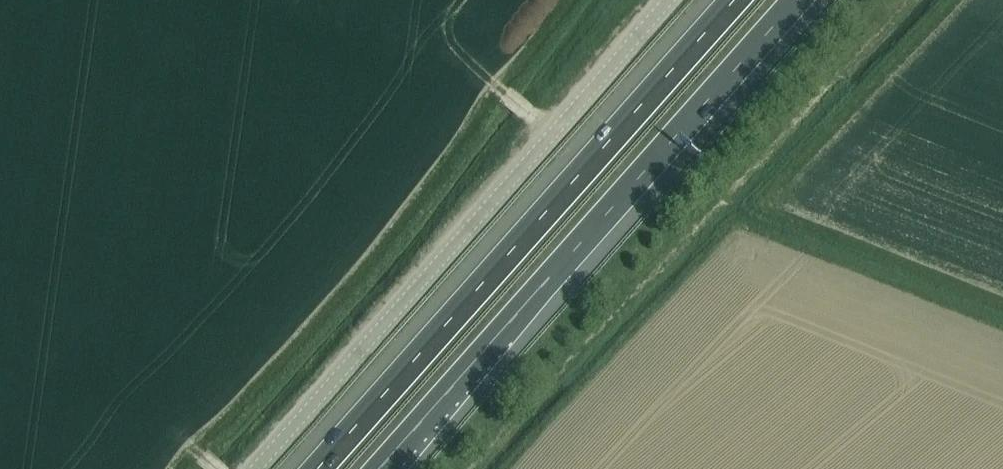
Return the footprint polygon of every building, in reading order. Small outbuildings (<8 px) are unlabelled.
[(828,0),(812,0),(810,3),(819,10),(828,0)]
